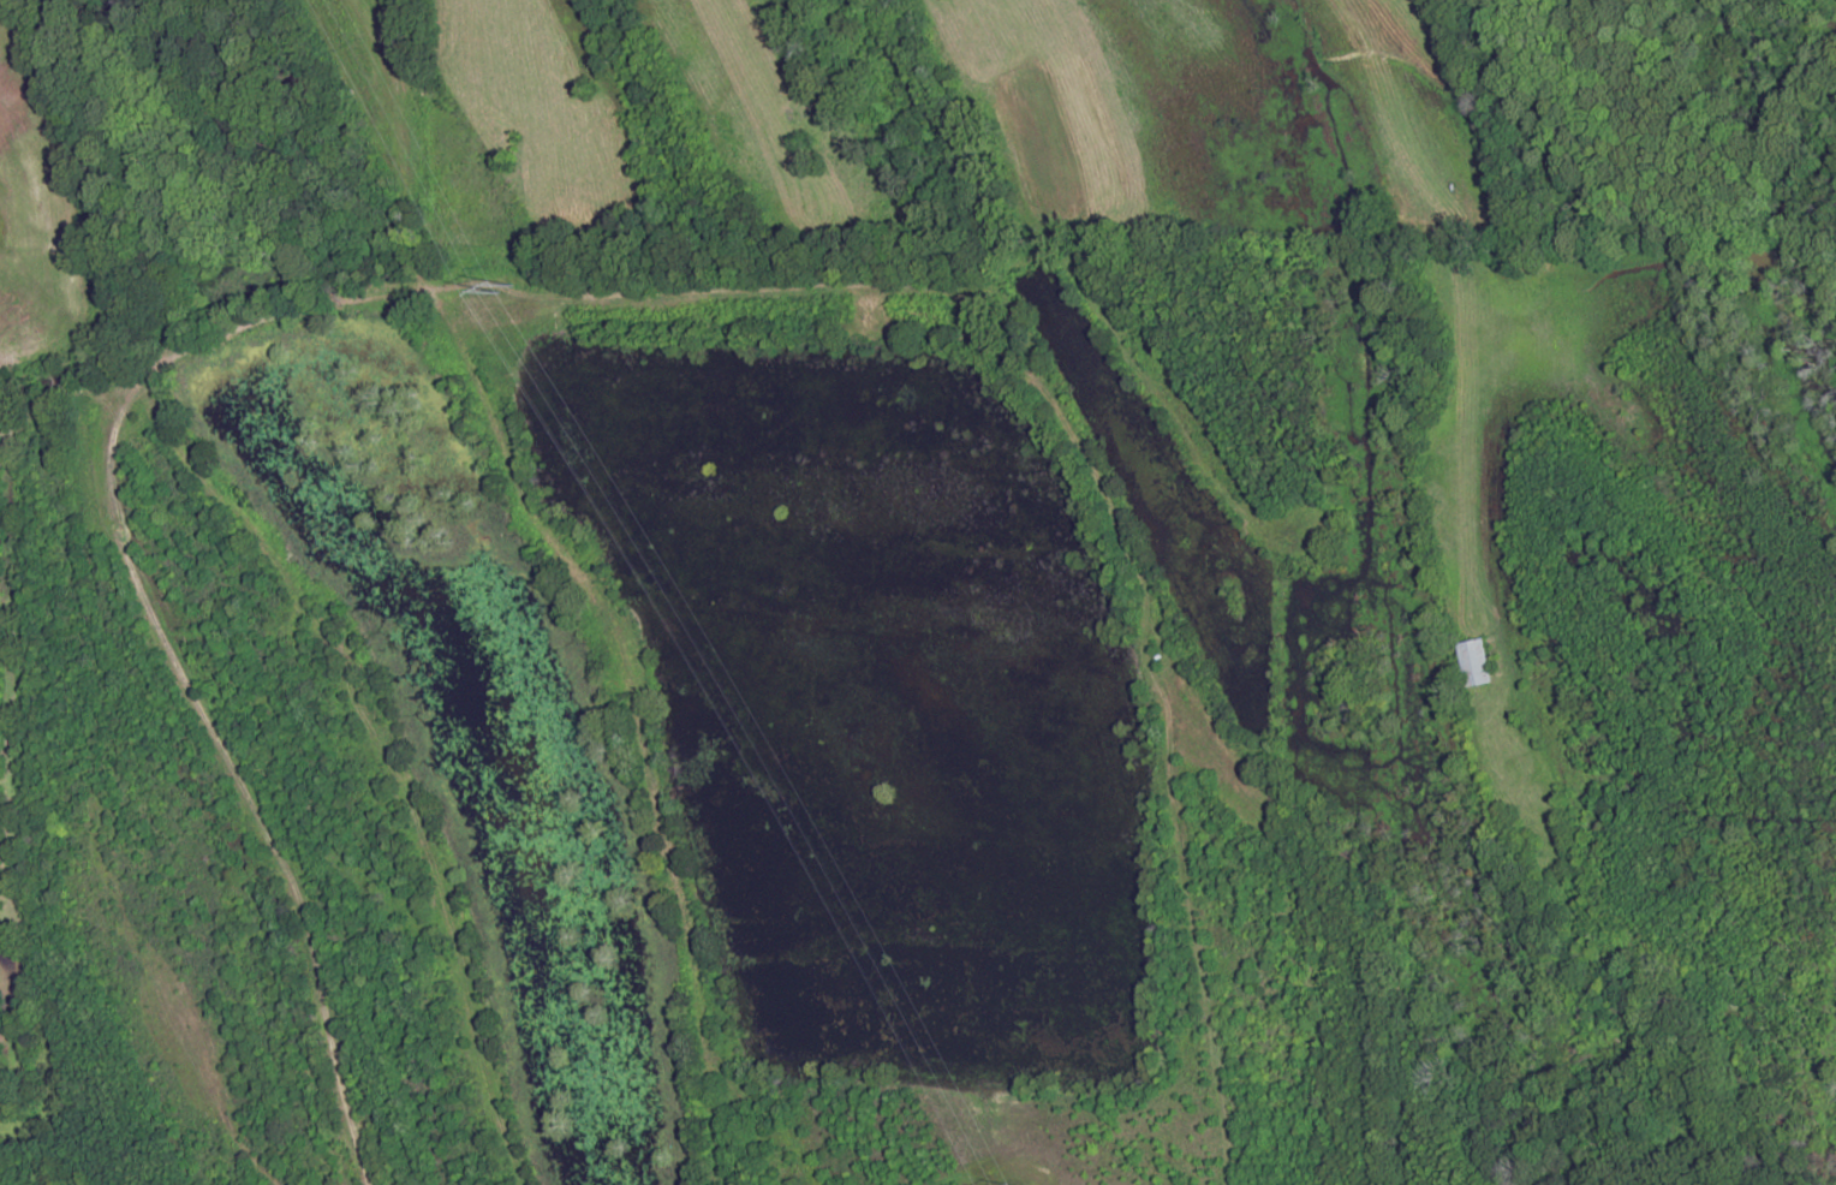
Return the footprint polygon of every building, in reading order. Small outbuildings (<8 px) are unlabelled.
[(1466,686),(1492,682),(1486,637),(1459,641),(1466,686)]
